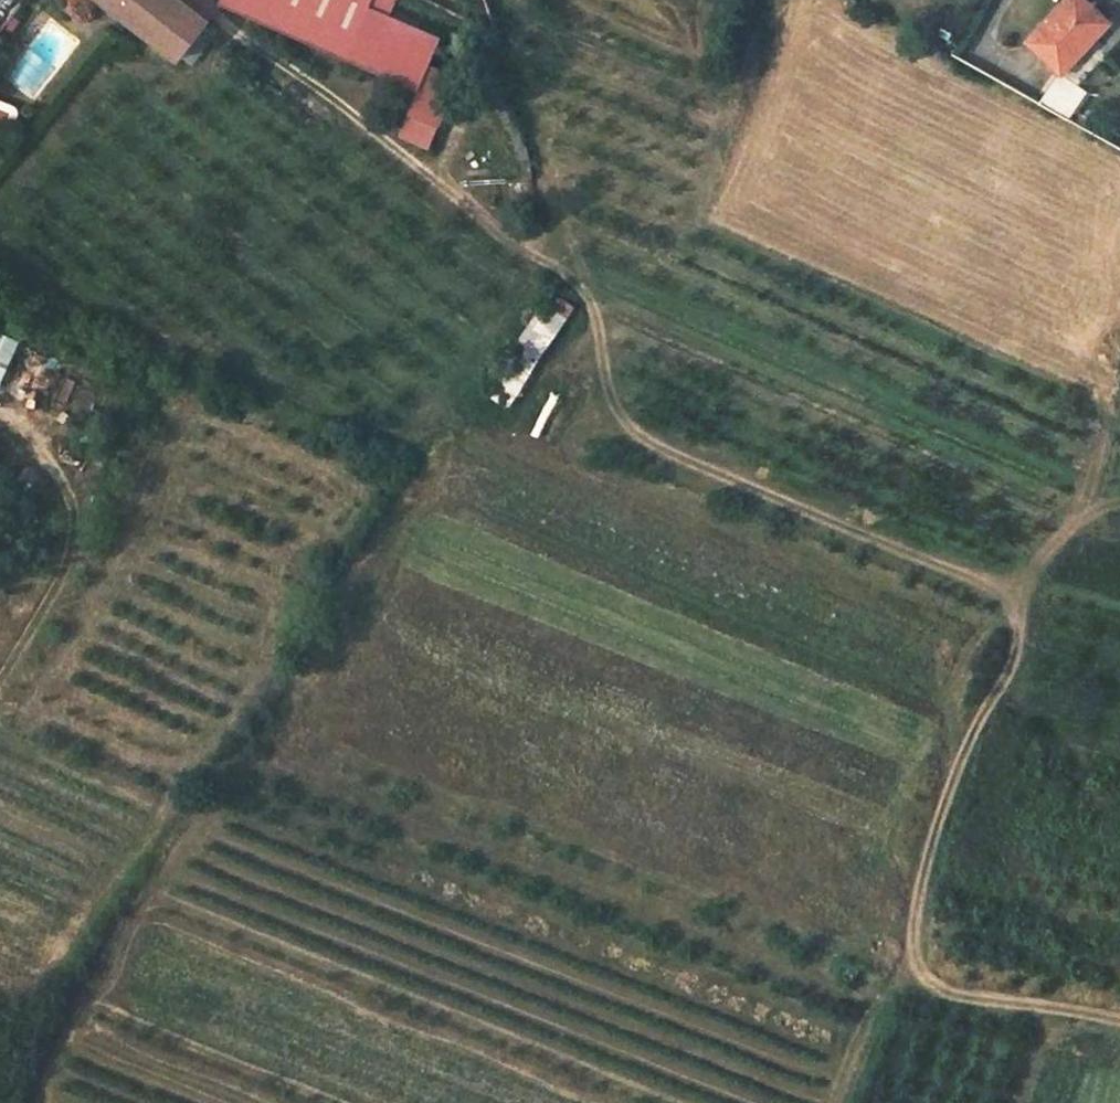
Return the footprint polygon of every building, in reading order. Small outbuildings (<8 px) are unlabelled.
[(179,58),(207,21),(181,0),(107,0),(179,58)] [(207,21),(220,3),(216,0),(181,0),(207,21)] [(427,61),(439,34),(388,12),(393,0),(222,0),(221,2),(417,85),(427,61)] [(1028,42),(1062,74),(1080,55),(1078,53),(1107,20),(1085,0),(1066,0),(1028,42)] [(427,61),(417,85),(406,111),(436,124),(458,74),(427,61)] [(1033,101),(1043,83),(1017,68),(1007,86),(1033,101)] [(0,334),(0,386),(1,387),(20,344),(0,334)]
